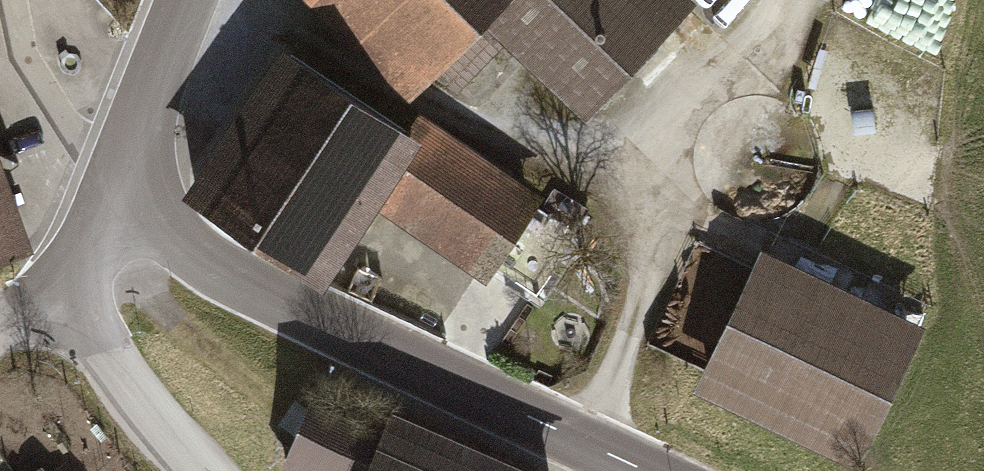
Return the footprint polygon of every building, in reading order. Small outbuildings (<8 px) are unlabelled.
[(407,94),(435,67),(482,18),(503,40),(583,115),(696,0),(311,0),(407,94)] [(718,33),(725,28),(728,19),(726,11),(719,5),(711,4),(703,7),(698,14),(698,23),(702,30),(710,34),(718,33)] [(482,18),(435,67),(458,89),(503,40),(482,18)] [(407,123),(278,39),(179,186),(321,280),(374,202),(484,276),(498,260),(538,287),(575,232),(535,204),(543,192),(418,107),(407,123)] [(874,102),(852,104),(854,126),(876,124),(874,102)] [(14,250),(0,211),(0,255),(14,250)] [(922,320),(761,241),(693,386),(859,459),(922,320)] [(308,393),(276,466),(280,470),(546,470),(391,403),(379,421),(308,393)]
